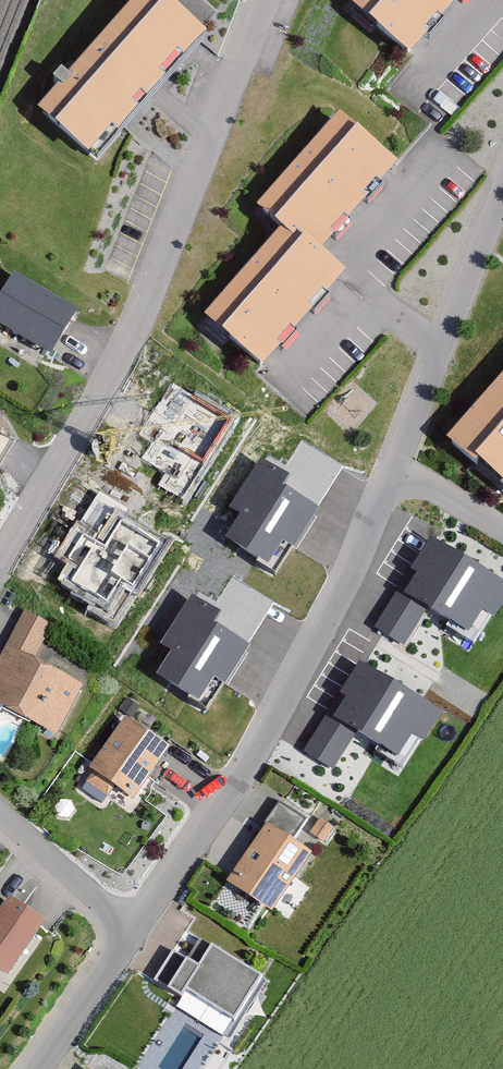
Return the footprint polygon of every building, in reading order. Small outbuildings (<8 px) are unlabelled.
[(164,0),(148,0),(38,116),(91,165),(208,41),(164,0)] [(416,64),(474,0),(365,0),(356,10),(416,64)] [(405,174),(342,119),(259,213),(286,237),(290,232),(326,263),(405,174)] [(207,326),(263,376),(347,282),(326,263),(290,232),(286,237),(207,326)] [(0,300),(0,315),(61,352),(87,302),(21,263),(0,300)] [(445,431),(502,478),(502,366),(445,431)] [(287,473),(259,457),(229,506),(239,512),(225,536),(269,563),(283,540),(294,546),(318,506),(281,483),(287,473)] [(79,562),(70,581),(99,595),(110,570),(133,580),(158,528),(92,497),(75,533),(79,535),(68,557),(79,562)] [(502,604),(502,589),(433,547),(381,631),(403,644),(423,612),(478,645),(502,604)] [(220,611),(193,595),(163,644),(173,650),(158,675),(202,701),(217,678),(227,684),(252,644),(214,621),(220,611)] [(0,652),(0,695),(62,729),(86,674),(40,650),(57,618),(26,602),(0,652)] [(407,771),(439,719),(362,673),(311,757),(333,770),(352,738),(407,771)] [(1,755),(23,715),(0,702),(0,755),(1,755)] [(173,741),(127,707),(84,771),(129,804),(173,741)] [(271,917),(306,866),(266,838),(230,889),(271,917)] [(0,911),(0,956),(16,966),(50,915),(16,891),(0,911)] [(235,1036),(267,986),(190,937),(158,987),(235,1036)]
